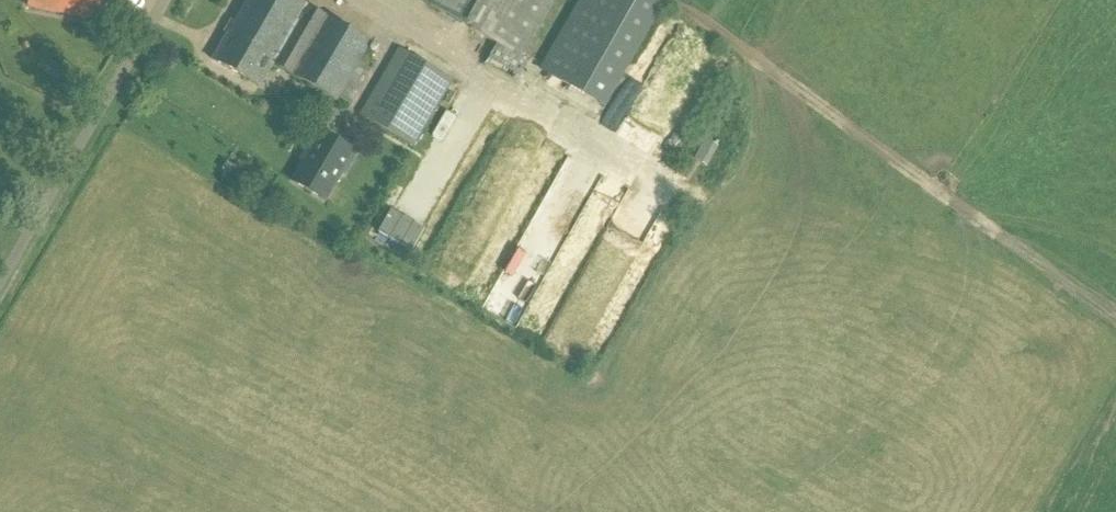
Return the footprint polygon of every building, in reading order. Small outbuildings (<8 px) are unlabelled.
[(100,0),(28,0),(27,7),(96,19),(100,0)] [(359,63),(371,43),(297,0),(247,0),(212,60),(259,87),(272,65),(337,103),(340,98),(350,105),(370,68),(359,63)] [(530,58),(523,54),(553,0),(421,0),(497,43),(485,63),(517,81),(530,58)] [(661,3),(656,0),(579,0),(540,69),(602,105),(661,3)] [(413,146),(452,80),(400,49),(361,116),(413,146)] [(341,176),(355,152),(318,131),(304,156),(307,157),(293,182),(325,200),(339,175),(341,176)]
